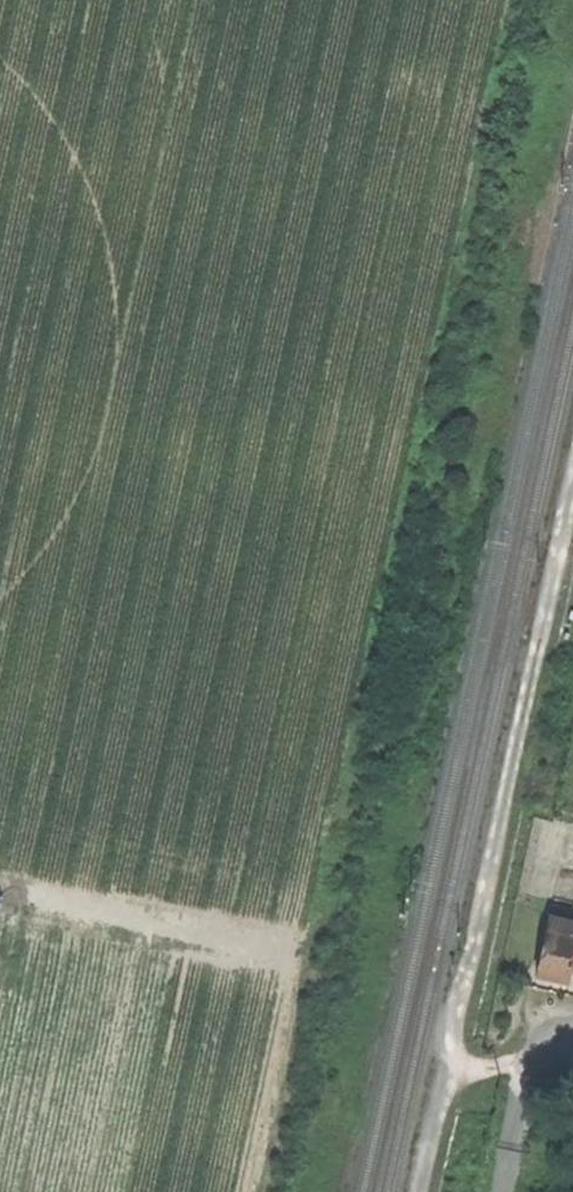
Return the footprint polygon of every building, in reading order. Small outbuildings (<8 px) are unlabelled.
[(549,919),(536,977),(567,984),(570,973),(572,974),(572,924),(549,919)]
